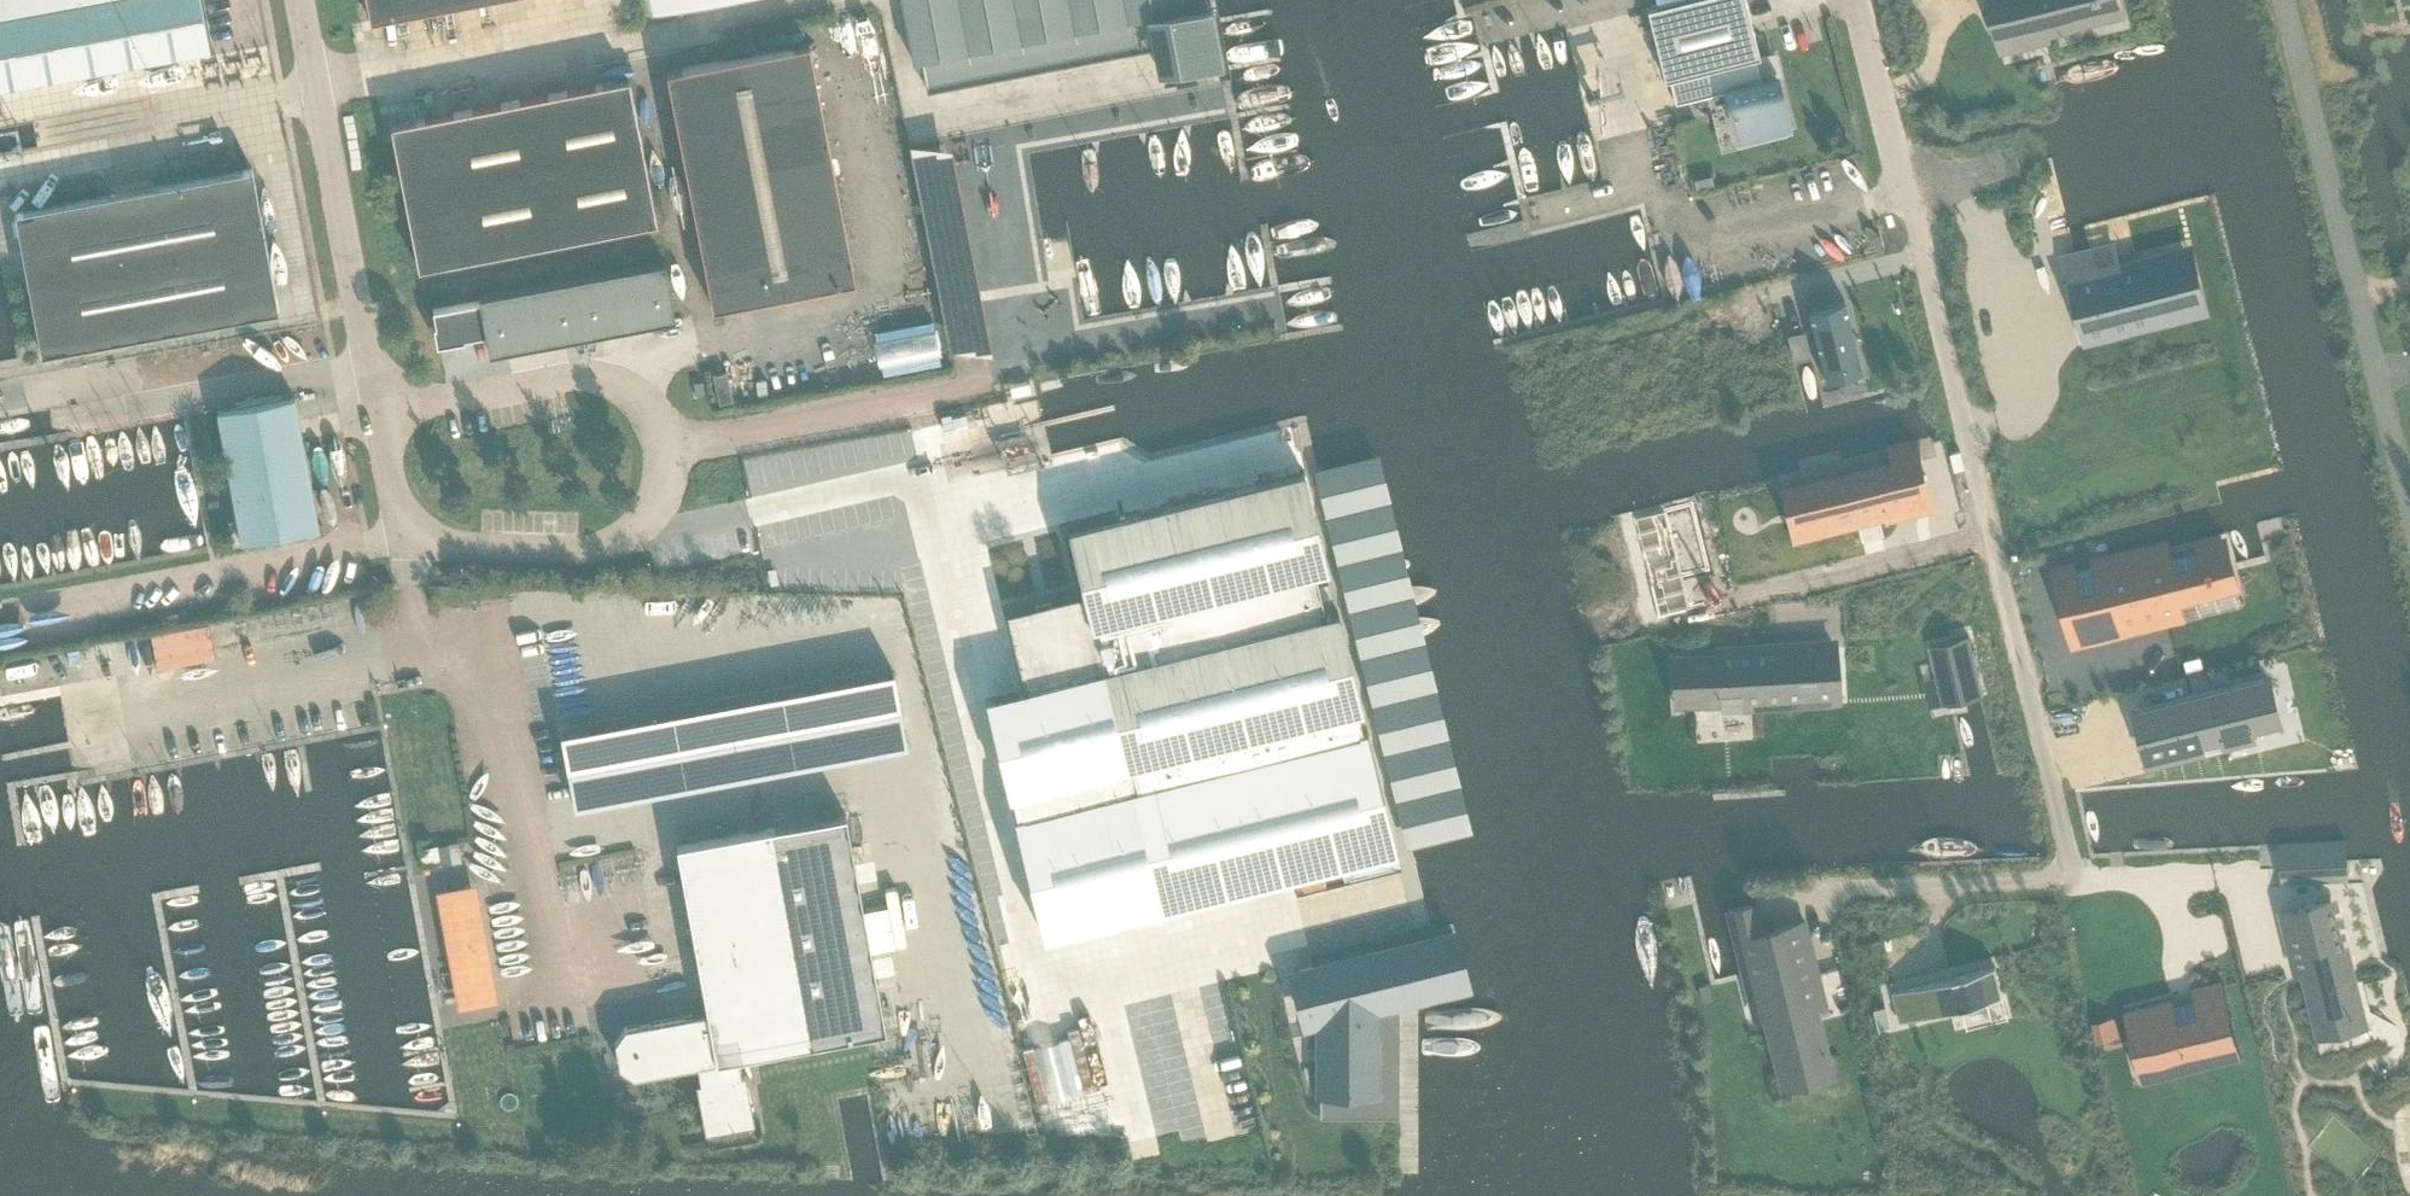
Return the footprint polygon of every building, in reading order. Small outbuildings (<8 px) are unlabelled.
[(209,51),(200,0),(0,0),(0,90),(209,51)] [(370,21),(477,0),(366,0),(370,21)] [(1206,0),(901,0),(913,60),(921,58),(928,90),(1152,46),(1153,50),(1163,48),(1167,69),(1217,59),(1206,0)] [(1745,0),(1675,0),(1646,7),(1664,80),(1669,78),(1675,102),(1724,90),(1734,126),(1785,114),(1776,76),(1760,80),(1754,57),(1759,56),(1745,0)] [(1997,30),(2040,19),(2043,30),(2102,15),(2099,0),(1990,0),(1997,30)] [(808,43),(666,71),(712,308),(854,281),(808,43)] [(390,125),(418,268),(656,222),(628,78),(390,125)] [(991,355),(956,155),(916,162),(952,362),(991,355)] [(15,212),(41,354),(278,310),(252,168),(15,212)] [(2108,268),(2102,247),(2076,253),(2095,334),(2192,310),(2177,251),(2108,268)] [(664,262),(478,296),(479,298),(479,301),(433,309),(435,326),(434,326),(437,344),(464,339),(463,337),(485,333),(489,352),(674,318),(664,262)] [(1808,309),(1807,309),(1824,380),(1826,379),(1825,375),(1859,366),(1860,371),(1862,370),(1844,301),(1808,309)] [(1707,316),(1586,346),(1592,371),(1594,371),(1593,370),(1614,365),(1621,392),(1600,397),(1600,396),(1599,396),(1609,437),(1640,429),(1625,370),(1681,356),(1687,380),(1718,372),(1718,373),(1721,372),(1707,316)] [(884,373),(943,365),(936,322),(878,330),(884,373)] [(1803,331),(1787,335),(1793,361),(1810,357),(1803,331)] [(217,411),(241,541),(318,526),(294,396),(217,411)] [(1895,463),(1800,487),(1811,531),(1888,512),(1887,508),(1929,497),(1915,442),(1892,448),(1895,463)] [(1039,686),(985,699),(1008,794),(1010,793),(1016,816),(1014,816),(1043,934),(1395,849),(1338,613),(1324,616),(1313,569),(1326,566),(1303,472),(1068,529),(1083,592),(1050,600),(1049,596),(1048,596),(1049,601),(1037,604),(1036,599),(1035,599),(1038,611),(1014,617),(1031,683),(1038,682),(1039,686)] [(1682,510),(1625,524),(1649,622),(1707,608),(1682,510)] [(2111,565),(2060,578),(2077,647),(2128,635),(2126,627),(2177,614),(2176,608),(2218,598),(2206,552),(2166,562),(2168,572),(2116,585),(2111,565)] [(1968,635),(1929,644),(1944,704),(1965,699),(1978,696),(1983,695),(1968,635)] [(1834,647),(1689,656),(1690,659),(1695,658),(1698,702),(1692,702),(1692,705),(1719,703),(1720,711),(1741,710),(1741,702),(1838,695),(1834,647)] [(2169,706),(2114,720),(2124,761),(2196,743),(2197,747),(2230,739),(2228,731),(2253,725),(2243,683),(2185,698),(2190,718),(2173,723),(2169,706)] [(624,1027),(614,1042),(619,1067),(633,1077),(696,1065),(699,1082),(697,1083),(705,1130),(753,1122),(744,1074),(741,1075),(738,1058),(885,1030),(845,814),(676,846),(707,1012),(624,1027)] [(485,962),(482,963),(467,885),(445,889),(459,967),(456,968),(459,988),(489,983),(485,962)] [(2303,924),(2284,929),(2295,973),(2314,968),(2328,1023),(2359,1015),(2330,898),(2299,906),(2303,924)] [(1752,905),(1727,911),(1742,971),(1749,998),(1750,998),(1755,1017),(1769,1013),(1769,1014),(1781,1011),(1795,1068),(1827,1060),(1814,1007),(1824,1004),(1803,921),(1764,931),(1757,904),(1752,905)] [(1465,984),(1452,932),(1434,937),(1292,972),(1305,1024),(1320,1020),(1320,1092),(1374,1092),(1374,1007),(1465,984)] [(2003,996),(1995,966),(1892,992),(1899,1022),(2003,996)] [(2222,979),(2191,986),(2194,999),(2174,1004),(2172,996),(2122,1009),(2130,1040),(2140,1038),(2142,1044),(2151,1042),(2157,1066),(2233,1047),(2236,1060),(2242,1059),(2222,979)]
